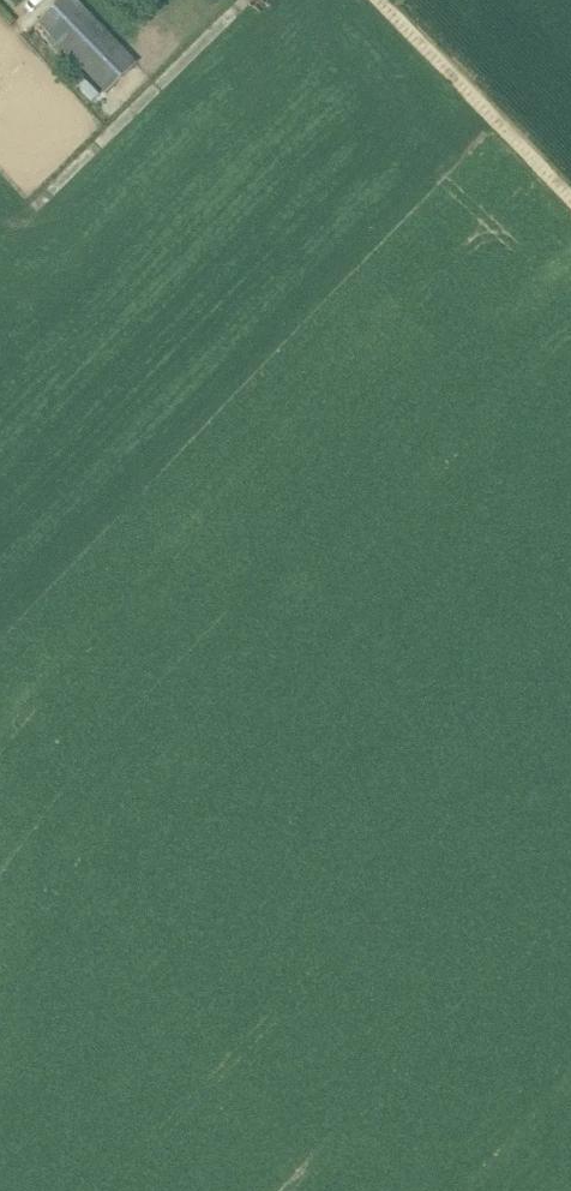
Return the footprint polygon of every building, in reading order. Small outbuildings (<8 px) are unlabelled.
[(103,96),(136,63),(76,0),(63,0),(38,25),(103,96)]
